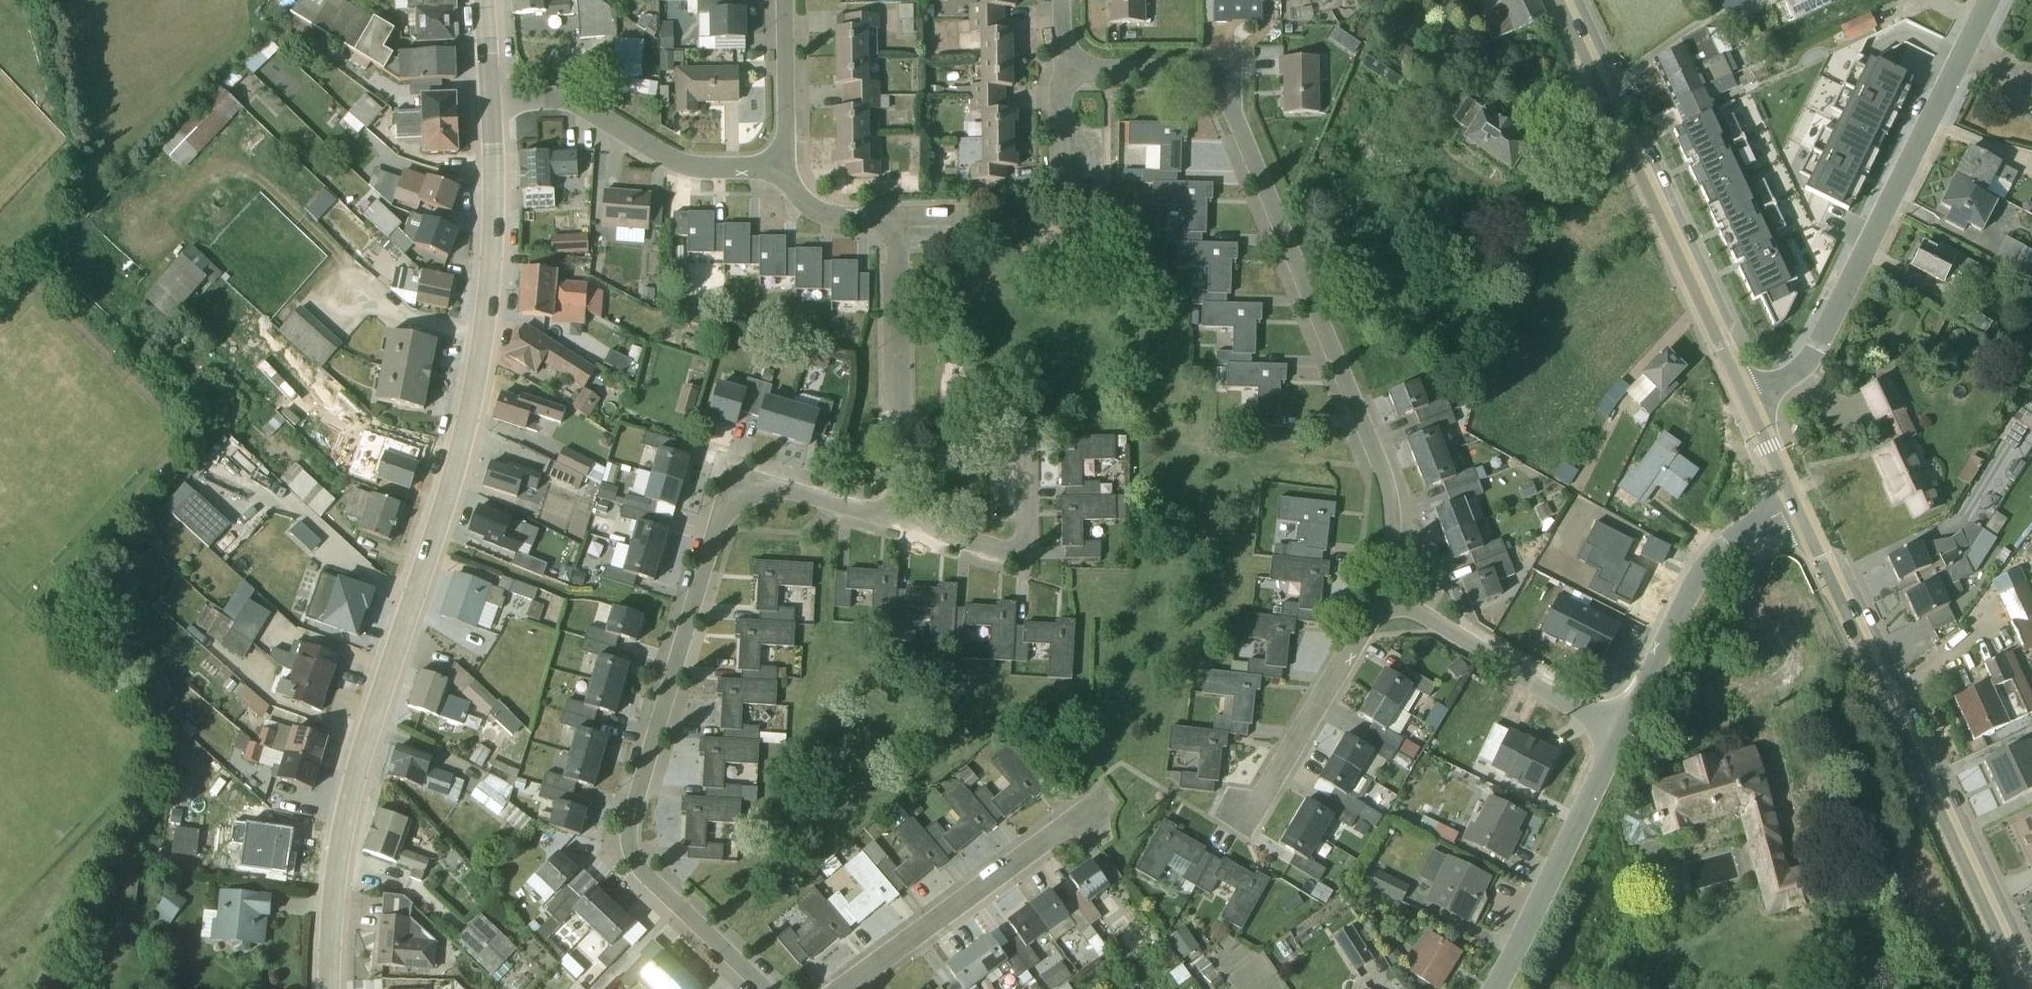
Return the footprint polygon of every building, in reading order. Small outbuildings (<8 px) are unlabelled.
[(290,14),(373,68),(399,83),(455,82),(454,54),(399,57),(399,63),(392,59),(382,53),(393,32),(342,3),(343,0),(302,0),(290,14)] [(457,37),(454,0),(393,0),(393,13),(407,12),(410,43),(454,42),(457,37)] [(612,12),(595,0),(511,0),(514,17),(546,15),(547,19),(577,17),(580,42),(615,39),(612,12)] [(612,12),(621,1),(619,0),(595,0),(612,12)] [(1002,8),(1014,7),(1013,0),(979,0),(979,7),(968,8),(968,21),(1002,20),(1002,8)] [(1112,25),(1144,24),(1143,0),(1111,0),(1112,25)] [(1202,24),(1227,24),(1227,17),(1261,17),(1261,3),(1265,3),(1265,0),(1202,0),(1202,24)] [(1536,0),(1499,0),(1502,6),(1480,17),(1491,42),(1544,18),(1536,0)] [(1753,0),(1715,0),(1728,18),(1753,0)] [(1830,6),(1827,0),(1783,0),(1794,23),(1830,6)] [(687,15),(708,14),(708,41),(743,41),(743,13),(730,13),(729,1),(687,2),(687,15)] [(933,6),(921,6),(921,20),(933,20),(933,6)] [(912,7),(898,7),(898,24),(912,24),(912,7)] [(1871,15),(1840,29),(1846,42),(1877,29),(1871,15)] [(836,31),(836,58),(868,58),(877,58),(877,31),(878,32),(878,18),(845,18),(845,31),(836,31)] [(978,35),(978,59),(1012,58),(1012,32),(1002,32),(1002,20),(968,21),(968,35),(978,35)] [(293,39),(276,24),(218,87),(227,97),(250,73),(253,76),(277,50),(280,53),(293,39)] [(1318,51),(1337,51),(1336,25),(1317,26),(1318,51)] [(1653,62),(1664,85),(1717,60),(1731,54),(1720,29),(1705,29),(1678,41),(1682,49),(1653,62)] [(615,43),(611,92),(639,94),(643,46),(615,43)] [(661,51),(660,71),(679,71),(679,51),(661,51)] [(1319,56),(1281,57),(1282,116),(1320,115),(1319,56)] [(836,86),(845,86),(845,98),(879,98),(879,84),(868,84),(868,58),(836,58),(836,86)] [(1003,100),(1003,87),(1013,87),(1012,58),(978,59),(979,86),(969,86),(969,90),(948,89),(947,99),(969,100),(1003,100)] [(1664,85),(1673,106),(1706,91),(1701,82),(1723,72),(1717,60),(1664,85)] [(1804,191),(1847,212),(1911,82),(1868,61),(1804,191)] [(1673,106),(1683,127),(1715,112),(1710,102),(1768,75),(1764,66),(1738,79),(1737,77),(1706,91),(1673,106)] [(738,104),(737,70),(676,71),(677,115),(696,114),(696,104),(738,104)] [(182,173),(241,110),(227,97),(218,87),(157,150),(182,173)] [(1449,88),(1435,108),(1447,116),(1446,118),(1467,132),(1461,141),(1509,173),(1528,146),(1510,134),(1512,131),(1449,88)] [(349,97),(339,107),(349,115),(365,131),(382,112),(364,96),(357,104),(349,97)] [(394,113),(394,126),(450,125),(450,115),(456,115),(456,98),(421,98),(421,113),(394,113)] [(879,98),(845,98),(845,110),(833,111),(833,122),(837,122),(837,139),(869,139),(869,112),(888,111),(888,98),(879,98)] [(1003,100),(969,100),(969,114),(978,115),(979,141),(1014,140),(1013,111),(1003,111),(1003,100)] [(1716,112),(1673,133),(1752,303),(1759,300),(1773,329),(1777,328),(1780,326),(1782,324),(1784,321),(1796,298),(1794,297),(1788,286),(1796,283),(1791,272),(1796,270),(1783,242),(1778,244),(1773,235),(1784,230),(1762,183),(1752,188),(1716,112)] [(1145,147),(1143,184),(1153,185),(1179,186),(1181,140),(1186,141),(1187,126),(1128,124),(1128,146),(1145,147)] [(450,125),(394,126),(394,147),(421,147),(421,155),(457,155),(457,137),(450,137),(450,125)] [(833,154),(833,167),(846,167),(846,179),(878,179),(878,139),(869,139),(837,139),(837,155),(833,154)] [(960,142),(961,171),(970,171),(971,181),(1003,180),(1003,170),(1014,169),(1014,140),(979,141),(960,142)] [(2001,201),(2015,175),(1968,150),(1954,177),(1985,192),(2001,201)] [(576,153),(519,155),(521,193),(523,193),(524,212),(554,210),(553,180),(577,179),(576,153)] [(449,215),(458,191),(404,172),(393,202),(418,211),(420,205),(449,215)] [(920,195),(919,176),(902,177),(902,196),(920,195)] [(1964,233),(1967,227),(1981,234),(1997,203),(1983,196),(1985,192),(1954,177),(1939,206),(1950,212),(1945,224),(1964,233)] [(941,179),(923,179),(923,191),(941,191),(941,179)] [(1168,233),(1168,245),(1200,246),(1200,235),(1204,236),(1205,201),(1211,201),(1211,187),(1179,186),(1153,185),(1152,208),(1185,209),(1184,233),(1168,233)] [(864,186),(846,187),(847,196),(864,196),(864,186)] [(322,190),(302,210),(316,223),(336,203),(322,190)] [(649,196),(604,193),(601,230),(647,233),(649,196)] [(400,226),(375,203),(362,217),(387,240),(400,226)] [(448,260),(457,233),(411,216),(403,238),(413,247),(448,260)] [(688,256),(723,257),(722,226),(712,226),(712,216),(672,216),(672,239),(688,240),(688,256)] [(732,280),(758,280),(757,241),(746,241),(746,227),(722,226),(723,257),(723,266),(732,266),(732,280)] [(589,253),(590,236),(552,234),(552,252),(589,253)] [(1990,262),(2028,281),(2031,273),(2031,253),(2003,238),(1990,262)] [(765,291),(795,291),(795,255),(784,255),(784,241),(757,241),(758,280),(765,280),(765,291)] [(1191,293),(1190,305),(1225,307),(1225,296),(1228,296),(1230,262),(1235,262),(1236,247),(1200,246),(1168,245),(1168,262),(1177,263),(1176,268),(1209,269),(1208,294),(1191,293)] [(1923,246),(1911,268),(1942,285),(1949,271),(1981,287),(1989,272),(1940,246),(1936,253),(1923,246)] [(222,276),(192,247),(143,300),(169,323),(181,310),(198,325),(206,316),(195,306),(222,276)] [(818,295),(830,295),(830,266),(820,266),(820,255),(795,255),(795,291),(795,294),(795,299),(818,299),(818,295)] [(525,289),(524,295),(587,300),(588,285),(557,282),(557,275),(555,275),(557,258),(530,256),(529,273),(522,272),(521,289),(525,289)] [(857,266),(830,266),(830,295),(830,305),(869,306),(869,279),(857,279),(857,266)] [(454,281),(407,271),(402,292),(416,295),(414,304),(448,311),(454,281)] [(586,313),(587,300),(524,295),(524,301),(520,300),(519,317),(553,320),(554,310),(586,313)] [(1949,298),(1940,312),(1984,340),(1993,325),(1949,298)] [(1219,329),(1218,366),(1227,367),(1250,367),(1251,356),(1254,356),(1255,322),(1260,322),(1261,308),(1225,307),(1190,305),(1189,328),(1219,329)] [(342,346),(299,308),(276,333),(319,371),(342,346)] [(596,372),(524,327),(505,357),(537,376),(543,366),(585,391),(596,372)] [(1963,331),(1943,336),(1945,345),(1949,344),(1951,348),(1966,344),(1963,331)] [(424,412),(436,342),(388,334),(375,404),(424,412)] [(1630,389),(1621,381),(1605,397),(1596,412),(1607,420),(1615,407),(1625,393),(1643,409),(1632,420),(1642,429),(1648,416),(1676,387),(1672,383),(1685,370),(1666,352),(1630,389)] [(1241,414),(1240,428),(1274,429),(1274,417),(1278,417),(1280,383),(1285,383),(1286,369),(1250,367),(1227,367),(1226,389),(1258,390),(1257,415),(1241,414)] [(746,380),(743,391),(719,384),(710,417),(736,425),(739,413),(749,416),(758,384),(746,380)] [(1890,380),(1862,393),(1875,422),(1886,417),(1898,443),(1916,435),(1890,380)] [(1417,381),(1388,394),(1399,420),(1414,413),(1418,425),(1449,411),(1444,399),(1436,403),(1432,393),(1424,397),(1417,381)] [(692,410),(697,387),(682,384),(677,407),(692,410)] [(749,416),(759,419),(755,431),(782,439),(791,406),(768,399),(771,387),(758,384),(749,416)] [(1998,440),(2014,450),(2026,430),(2031,433),(2031,388),(1998,440)] [(501,396),(493,421),(525,431),(530,415),(560,425),(565,411),(521,397),(519,402),(501,396)] [(597,407),(579,396),(571,408),(589,420),(597,407)] [(283,401),(272,411),(276,415),(261,430),(268,438),(284,423),(293,432),(310,415),(301,405),(294,412),(283,401)] [(793,402),(791,406),(782,439),(808,447),(812,435),(823,438),(830,413),(793,402)] [(1406,442),(1416,466),(1447,454),(1438,432),(1454,425),(1449,411),(1418,425),(1423,436),(1406,442)] [(645,448),(637,473),(682,486),(690,460),(671,455),(674,443),(644,434),(640,447),(645,448)] [(1679,446),(1664,435),(1635,475),(1630,472),(1617,490),(1643,509),(1657,489),(1675,502),(1696,473),(1672,456),(1679,446)] [(1114,438),(1054,439),(1054,454),(1060,454),(1061,489),(1064,489),(1065,499),(1099,498),(1099,484),(1081,484),(1081,462),(1114,462),(1114,438)] [(1930,485),(1909,440),(1875,456),(1897,503),(1902,501),(1912,522),(1946,507),(1935,483),(1930,485)] [(417,467),(384,455),(383,459),(358,450),(348,475),(376,486),(378,480),(408,491),(417,467)] [(564,450),(556,468),(584,480),(595,485),(603,467),(564,450)] [(1447,454),(1416,466),(1426,491),(1442,485),(1447,495),(1478,483),(1486,480),(1482,469),(1457,479),(1447,454)] [(1972,455),(1957,480),(1968,487),(1983,462),(1972,455)] [(1566,483),(1576,469),(1565,462),(1555,476),(1566,483)] [(2014,464),(2008,473),(2011,475),(2008,479),(2013,483),(2025,465),(2020,462),(2017,466),(2014,464)] [(542,474),(508,466),(507,469),(491,465),(484,490),(518,500),(521,489),(537,493),(541,477),(578,492),(584,480),(556,468),(546,464),(542,474)] [(334,502),(294,465),(279,481),(319,518),(334,502)] [(637,473),(632,491),(627,489),(624,502),(615,499),(617,490),(601,485),(596,500),(622,508),(652,516),(655,507),(674,513),(682,486),(637,473)] [(1432,514),(1442,538),(1473,526),(1485,522),(1476,497),(1483,495),(1478,483),(1447,495),(1451,507),(1432,514)] [(166,512),(164,510),(209,550),(229,528),(183,485),(163,509),(166,512)] [(392,544),(404,508),(352,490),(342,516),(360,523),(357,532),(392,544)] [(1065,499),(1055,499),(1055,514),(1060,514),(1061,550),(1065,549),(1065,560),(1100,560),(1100,544),(1082,544),(1081,522),(1123,521),(1123,498),(1099,498),(1065,499)] [(1336,505),(1278,500),(1276,521),(1298,523),(1296,547),(1274,545),(1273,560),(1321,564),(1322,554),(1325,555),(1328,526),(1334,527),(1336,505)] [(637,524),(630,549),(661,559),(669,532),(649,527),(652,516),(622,508),(619,519),(637,524)] [(483,544),(515,556),(511,567),(541,578),(546,565),(517,555),(524,538),(507,532),(511,522),(478,510),(469,534),(484,540),(483,544)] [(302,521),(291,531),(311,552),(322,542),(302,521)] [(1473,526),(1442,538),(1452,563),(1469,556),(1473,565),(1509,551),(1504,538),(1481,547),(1473,526)] [(1898,584),(1914,577),(1917,582),(1963,559),(1979,535),(1970,526),(1949,541),(1919,544),(1887,559),(1898,584)] [(1961,595),(1958,581),(1972,576),(1991,541),(1979,535),(1963,559),(1917,582),(1920,589),(1903,597),(1916,623),(1952,606),(1961,595)] [(1667,549),(1647,540),(1640,556),(1659,565),(1667,549)] [(604,567),(600,580),(632,590),(635,579),(654,585),(661,559),(630,549),(619,546),(615,558),(611,557),(608,568),(604,567)] [(1478,577),(1462,583),(1471,608),(1501,597),(1496,582),(1518,575),(1509,551),(1473,565),(1478,577)] [(1273,560),(1270,559),(1268,583),(1300,587),(1298,606),(1281,605),(1279,622),(1294,623),(1314,625),(1315,613),(1319,614),(1322,579),(1326,579),(1328,565),(1321,564),(1273,560)] [(811,567),(753,564),(752,578),(757,578),(755,614),(758,614),(758,624),(794,627),(794,611),(776,610),(778,588),(810,590),(811,567)] [(895,593),(896,569),(883,569),(883,573),(848,571),(848,574),(835,574),(834,609),(849,610),(850,593),(871,594),(870,626),(893,628),(895,593)] [(320,576),(304,620),(357,639),(363,622),(361,621),(364,611),(367,612),(373,594),(320,576)] [(497,590),(456,576),(440,619),(475,631),(477,627),(490,632),(504,593),(531,603),(525,618),(538,623),(543,608),(540,607),(545,595),(501,579),(497,590)] [(2021,654),(2031,649),(2031,588),(2030,583),(1995,599),(2001,612),(2021,654)] [(954,610),(955,588),(942,587),(942,592),(907,590),(907,593),(895,593),(893,628),(893,643),(907,644),(909,609),(930,611),(929,645),(953,646),(954,610)] [(1600,663),(1618,628),(1558,597),(1540,632),(1558,641),(1558,642),(1600,663)] [(1013,628),(1014,606),(1001,605),(1001,610),(965,608),(965,611),(954,610),(953,646),(967,647),(968,628),(989,629),(987,663),(1011,663),(1013,628)] [(570,636),(584,640),(614,649),(617,639),(635,645),(643,619),(612,609),(604,633),(573,623),(570,636)] [(243,667),(269,621),(249,610),(223,655),(243,667)] [(1279,622),(1237,617),(1235,639),(1266,642),(1264,664),(1247,662),(1246,665),(1230,663),(1229,676),(1260,679),(1280,681),(1281,669),(1285,670),(1288,636),(1293,636),(1294,623),(1279,622)] [(1070,681),(1073,623),(1059,622),(1059,627),(1024,626),(1024,629),(1013,628),(1011,663),(1026,664),(1027,646),(1048,647),(1046,680),(1070,681)] [(758,624),(735,623),(734,637),(739,638),(737,673),(741,673),(740,683),(776,685),(776,680),(784,681),(785,670),(758,668),(760,647),(793,649),(794,627),(758,624)] [(630,665),(611,659),(614,649),(584,640),(580,653),(598,658),(591,682),(622,691),(630,665)] [(292,674),(328,687),(337,660),(293,644),(288,656),(272,650),(269,659),(280,669),(292,674)] [(1954,701),(1973,742),(2031,715),(2031,696),(2012,652),(1983,665),(1992,684),(1954,701)] [(447,682),(420,673),(407,709),(462,728),(470,705),(448,697),(452,686),(485,717),(497,705),(454,667),(447,682)] [(1385,670),(1372,693),(1400,710),(1407,714),(1419,694),(1428,699),(1435,687),(1405,670),(1400,679),(1385,670)] [(1229,676),(1203,673),(1201,695),(1223,697),(1221,718),(1213,717),(1211,734),(1226,736),(1247,738),(1248,726),(1251,727),(1254,693),(1259,693),(1260,679),(1229,676)] [(318,713),(328,687),(292,674),(288,685),(280,683),(275,697),(276,697),(318,713)] [(591,682),(584,706),(567,701),(563,713),(593,722),(596,712),(615,717),(622,691),(591,682)] [(740,683),(717,682),(716,696),(721,697),(719,732),(723,733),(722,742),(758,745),(785,745),(785,736),(758,735),(759,729),(740,728),(742,706),(774,708),(776,685),(740,683)] [(268,708),(244,688),(235,699),(262,721),(268,708)] [(1372,693),(1358,716),(1372,724),(1366,735),(1396,752),(1397,749),(1403,741),(1398,738),(1410,718),(1399,712),(1400,710),(1372,693)] [(1448,712),(1435,704),(1422,725),(1435,733),(1448,712)] [(609,738),(590,732),(593,722),(563,713),(539,706),(535,720),(576,732),(570,755),(601,764),(609,738)] [(264,723),(257,747),(318,766),(326,742),(264,723)] [(1211,734),(1169,730),(1167,752),(1198,756),(1197,776),(1172,773),(1173,760),(1166,759),(1164,780),(1170,781),(1178,789),(1178,791),(1212,795),(1213,783),(1217,783),(1220,749),(1225,749),(1226,736),(1211,734)] [(1538,795),(1557,755),(1508,732),(1490,768),(1506,776),(1505,780),(1538,795)] [(1345,736),(1332,759),(1360,775),(1372,754),(1389,764),(1396,752),(1366,735),(1361,745),(1345,736)] [(1994,784),(2031,766),(2031,740),(1982,764),(1990,779),(1991,778),(1994,784)] [(722,742),(699,741),(698,755),(704,755),(701,791),(705,791),(704,801),(741,804),(755,804),(755,793),(741,792),(741,788),(722,786),(723,766),(757,768),(758,745),(722,742)] [(1411,759),(1418,748),(1405,741),(1398,752),(1411,759)] [(318,766),(257,747),(240,742),(236,753),(245,756),(244,762),(272,771),(269,779),(310,792),(318,766)] [(993,823),(1000,817),(1003,821),(1030,798),(1033,801),(1045,791),(1008,747),(989,763),(1009,788),(994,801),(983,788),(971,798),(993,823)] [(400,749),(390,777),(444,797),(442,802),(455,806),(464,782),(429,769),(432,761),(400,749)] [(1617,816),(1626,849),(1668,838),(1670,849),(1688,844),(1685,833),(1737,820),(1763,920),(1825,903),(1816,869),(1789,876),(1756,750),(1684,769),(1688,783),(1649,793),(1652,806),(1617,816)] [(1405,771),(1411,763),(1396,753),(1390,761),(1405,771)] [(545,774),(541,787),(572,796),(575,785),(593,790),(601,764),(570,755),(563,779),(545,774)] [(1332,759),(1318,782),(1334,790),(1328,801),(1357,817),(1363,805),(1359,803),(1371,782),(1360,775),(1332,759)] [(1994,784),(1997,790),(1995,791),(2003,806),(2031,792),(2031,766),(1994,784)] [(513,805),(504,798),(511,787),(489,771),(471,797),(502,820),(513,805)] [(956,854),(981,833),(984,837),(995,827),(993,823),(971,798),(958,783),(940,798),(960,822),(945,835),(934,823),(922,833),(944,859),(953,852),(956,854)] [(531,798),(542,801),(535,826),(579,839),(586,813),(568,807),(572,796),(541,787),(535,785),(531,798)] [(1510,843),(1523,816),(1487,798),(1474,826),(1470,824),(1462,840),(1505,861),(1513,844),(1510,843)] [(704,801),(682,800),(681,814),(686,814),(683,861),(722,863),(723,847),(704,846),(705,825),(739,827),(741,804),(704,801)] [(1306,800),(1293,823),(1321,840),(1333,820),(1349,829),(1357,817),(1328,801),(1322,810),(1306,800)] [(874,845),(862,855),(896,895),(905,887),(907,890),(932,869),(935,873),(946,863),(944,859),(922,833),(897,805),(886,814),(898,828),(892,834),(912,858),(896,871),(874,845)] [(411,823),(379,811),(363,852),(412,871),(409,879),(421,883),(429,862),(401,851),(411,823)] [(1458,835),(1423,818),(1418,829),(1453,845),(1458,835)] [(2014,829),(2031,868),(2031,820),(2014,829)] [(1156,884),(1171,857),(1178,860),(1188,866),(1181,880),(1195,888),(1212,858),(1203,853),(1204,850),(1175,833),(1177,829),(1163,822),(1149,845),(1151,846),(1136,873),(1156,884)] [(1293,823),(1280,846),(1295,855),(1288,866),(1318,883),(1325,870),(1309,861),(1321,840),(1293,823)] [(1473,927),(1496,881),(1445,857),(1444,858),(1431,851),(1418,878),(1433,885),(1424,903),(1473,927)] [(863,895),(847,907),(837,894),(825,904),(847,930),(855,923),(857,926),(884,905),(886,907),(898,898),(896,895),(862,855),(843,869),(863,895)] [(573,896),(564,887),(577,873),(558,856),(536,879),(553,896),(541,909),(551,919),(573,896)] [(1241,932),(1269,881),(1254,874),(1253,877),(1224,861),(1222,863),(1212,858),(1195,888),(1209,896),(1217,882),(1235,892),(1219,920),(1241,932)] [(1088,903),(1109,888),(1091,863),(1068,879),(1079,893),(1070,900),(1089,926),(1100,919),(1088,903)] [(1400,903),(1408,888),(1366,868),(1358,883),(1400,903)] [(561,928),(572,915),(589,932),(613,907),(595,889),(581,903),(573,896),(551,919),(561,928)] [(810,961),(835,940),(838,943),(849,934),(847,930),(825,904),(813,890),(793,905),(813,930),(799,942),(789,930),(775,941),(797,967),(807,958),(810,961)] [(168,892),(153,914),(170,925),(184,902),(168,892)] [(1050,892),(1029,908),(1049,935),(1055,943),(1074,929),(1085,944),(1096,936),(1089,926),(1070,900),(1061,906),(1050,892)] [(272,900),(219,895),(218,915),(204,913),(201,941),(263,947),(266,917),(270,917),(272,900)] [(632,924),(613,907),(589,932),(607,949),(596,961),(606,970),(628,947),(618,938),(632,924)] [(1049,935),(1029,908),(1007,923),(1018,938),(1008,945),(1027,972),(1039,964),(1028,949),(1049,935)] [(410,920),(382,918),(378,968),(435,973),(437,944),(410,920)] [(521,957),(481,919),(455,946),(495,984),(521,957)] [(1350,927),(1332,938),(1354,973),(1372,962),(1350,927)] [(1199,948),(1184,929),(1169,941),(1183,960),(1199,948)] [(1461,954),(1426,932),(1402,970),(1432,988),(1439,988),(1461,954)] [(987,939),(966,954),(985,981),(997,973),(1000,976),(1009,970),(1016,980),(1027,972),(1008,945),(997,953),(987,939)] [(560,965),(582,980),(599,955),(576,941),(560,965)] [(966,954),(945,969),(956,983),(948,988),(976,988),(975,988),(985,981),(966,954)] [(661,955),(649,966),(641,959),(619,982),(626,988),(630,988),(636,983),(642,988),(667,988),(681,974),(661,955)] [(1041,979),(1047,988),(1053,988),(1070,977),(1061,965),(1041,979)] [(681,974),(667,988),(697,988),(681,974)] [(1965,977),(1944,988),(1970,988),(1965,977)]
